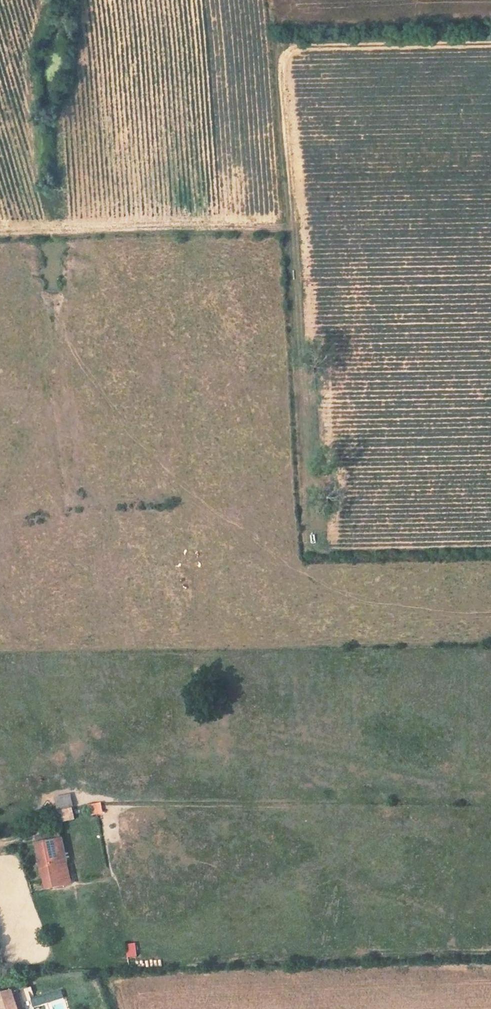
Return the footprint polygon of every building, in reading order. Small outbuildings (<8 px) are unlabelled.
[(54,797),(59,823),(74,820),(69,794),(54,797)] [(100,802),(87,805),(90,817),(103,814),(100,802)] [(36,838),(38,844),(62,838),(61,833),(36,838)] [(38,844),(47,888),(72,882),(62,838),(38,844)] [(135,942),(125,944),(127,958),(137,956),(135,942)] [(7,993),(0,995),(0,1008),(27,1008),(33,1007),(28,987),(7,993)]
